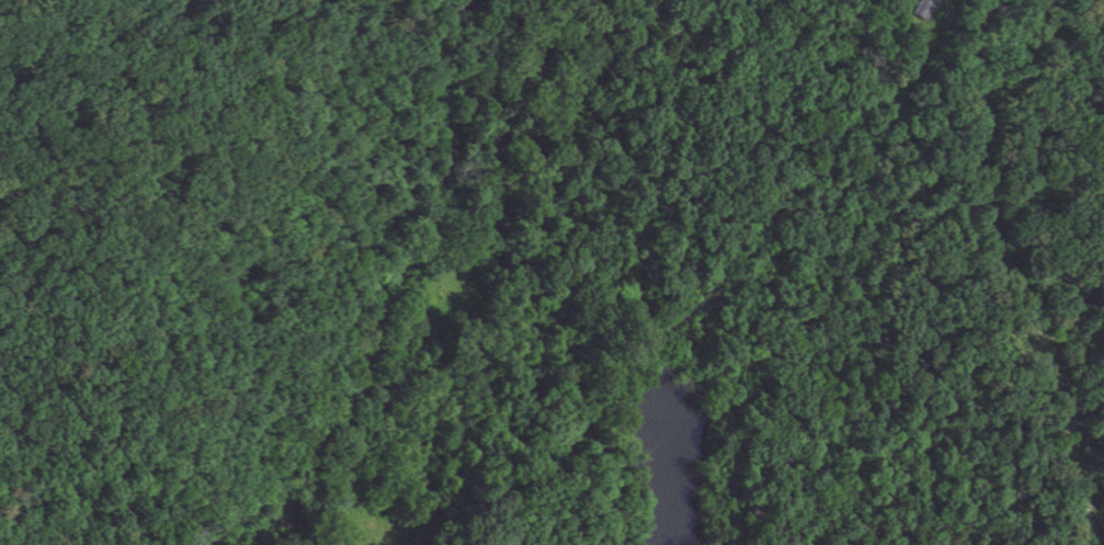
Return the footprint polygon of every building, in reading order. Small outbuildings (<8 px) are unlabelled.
[(938,2),(935,0),(920,0),(911,16),(926,25),(938,2)]
